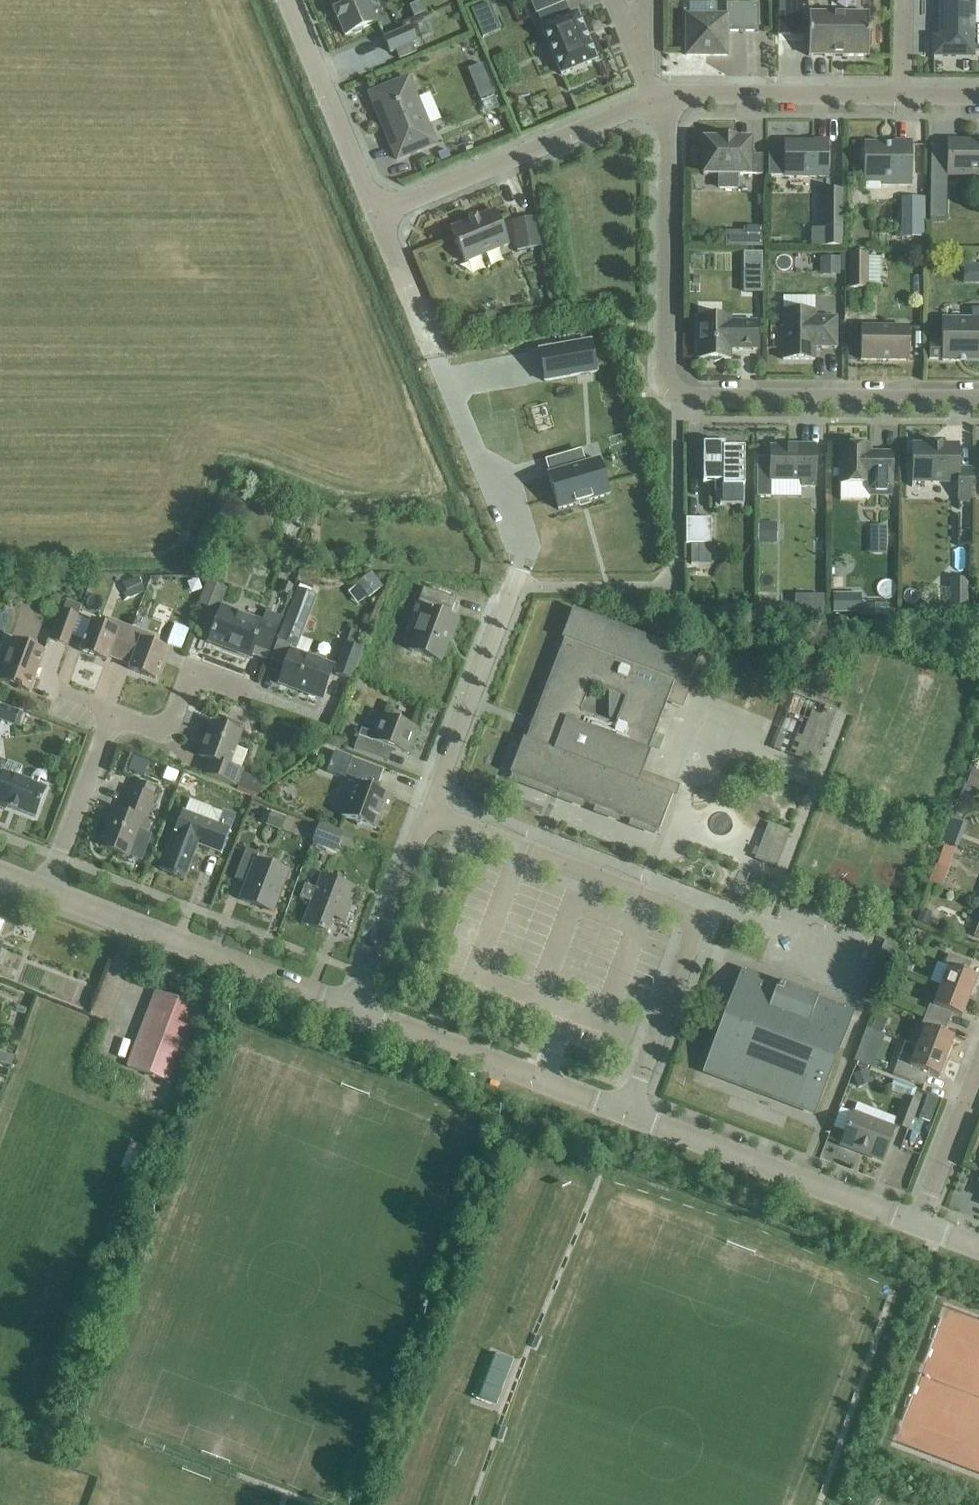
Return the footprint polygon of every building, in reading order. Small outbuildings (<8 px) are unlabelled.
[(368,0),(330,0),(335,11),(334,12),(338,21),(338,20),(345,36),(352,33),(355,35),(362,32),(363,29),(378,23),(368,0)] [(536,13),(535,13),(536,15),(539,14),(539,13),(564,3),(565,3),(567,2),(566,0),(565,0),(531,0),(536,13)] [(934,57),(974,57),(974,52),(978,52),(978,26),(974,26),(974,0),(940,0),(940,39),(934,38),(934,57)] [(726,16),(687,16),(687,56),(727,56),(727,32),(759,32),(759,4),(726,4),(726,16)] [(489,5),(472,12),(478,29),(496,22),(489,5)] [(576,15),(545,28),(545,27),(542,29),(543,31),(543,30),(561,74),(561,76),(564,75),(563,75),(595,61),(595,62),(597,61),(596,59),(578,16),(579,16),(578,14),(576,15)] [(869,15),(809,14),(809,57),(869,57),(869,15)] [(416,43),(410,28),(384,39),(391,54),(395,52),(412,45),(416,43)] [(412,45),(395,52),(399,61),(416,54),(412,45)] [(481,97),(494,92),(487,74),(474,79),(481,97)] [(397,161),(436,145),(408,79),(370,95),(385,131),(388,130),(394,144),(391,145),(397,161)] [(434,123),(447,119),(437,91),(425,95),(434,123)] [(719,141),(704,141),(703,175),(717,176),(717,190),(736,190),(737,176),(763,176),(763,156),(751,156),(751,141),(736,141),(736,139),(719,139),(719,141)] [(828,142),(814,141),(814,143),(784,143),(784,154),(769,154),(769,177),(828,178),(828,142)] [(864,162),(864,182),(882,182),(882,186),(912,186),(912,142),(894,142),(894,146),(864,146),(864,149),(861,152),(861,159),(864,162)] [(947,176),(978,177),(978,143),(961,143),(960,144),(947,144),(947,171),(947,176)] [(447,151),(438,155),(441,163),(450,159),(447,151)] [(947,171),(931,171),(931,197),(947,198),(947,176),(947,171)] [(843,193),(825,193),(825,247),(842,247),(843,193)] [(922,198),(902,198),(902,236),(922,237),(922,228),(922,200),(922,198)] [(451,230),(465,263),(509,245),(495,211),(477,219),(476,218),(469,221),(470,222),(451,230)] [(536,219),(512,223),(517,251),(541,247),(536,219)] [(763,228),(744,228),(743,247),(763,247),(763,228)] [(761,252),(751,252),(751,271),(761,271),(761,252)] [(850,255),(849,289),(868,289),(868,255),(850,255)] [(840,258),(821,258),(821,272),(840,273),(840,258)] [(942,340),(930,340),(930,358),(942,359),(942,361),(959,361),(959,358),(978,358),(978,309),(972,309),(972,320),(965,327),(963,325),(942,325),(942,340)] [(815,313),(783,312),(783,360),(815,360),(815,347),(822,347),(822,348),(837,349),(837,318),(815,319),(815,313)] [(731,318),(698,318),(698,360),(707,360),(710,362),(715,364),(719,362),(722,360),(731,360),(731,350),(757,350),(757,322),(731,322),(731,318)] [(909,361),(909,329),(861,328),(861,361),(909,361)] [(558,348),(539,351),(542,367),(545,383),(597,374),(591,342),(558,348)] [(721,503),(721,506),(744,506),(744,450),(725,450),(725,445),(703,445),(703,483),(715,484),(715,502),(721,503)] [(798,448),(770,448),(770,459),(756,459),(756,498),(770,498),(770,482),(801,482),(801,488),(815,488),(815,446),(798,446),(798,448)] [(892,453),(871,453),(871,446),(840,446),(840,472),(840,480),(840,484),(869,484),(869,491),(892,492),(892,453)] [(912,446),(912,488),(913,488),(913,480),(933,481),(933,483),(958,483),(958,501),(972,501),(972,470),(959,470),(959,446),(912,446)] [(549,475),(548,475),(552,486),(559,511),(589,502),(591,501),(609,496),(604,478),(599,461),(585,465),(583,457),(581,452),(574,454),(565,457),(569,469),(564,471),(549,475)] [(304,525),(309,513),(293,508),(289,520),(304,525)] [(711,520),(686,520),(686,545),(691,545),(691,564),(699,564),(699,545),(711,545),(711,520)] [(758,523),(758,544),(776,545),(777,524),(758,523)] [(870,529),(870,543),(887,543),(887,529),(870,529)] [(972,565),(974,543),(963,542),(961,565),(972,565)] [(371,575),(358,584),(369,599),(382,590),(371,575)] [(139,577),(125,583),(131,596),(145,591),(139,577)] [(967,590),(967,580),(957,580),(952,580),(951,590),(951,610),(967,610),(967,590)] [(293,586),(284,582),(280,594),(289,597),(293,586)] [(225,590),(208,583),(200,604),(215,610),(220,598),(222,598),(225,590)] [(279,640),(272,660),(285,665),(278,684),(322,700),(334,667),(295,652),(297,647),(317,595),(312,593),(300,588),(298,587),(279,640)] [(456,602),(423,589),(410,623),(418,626),(409,651),(440,663),(450,637),(452,638),(459,621),(450,617),(456,602)] [(861,595),(834,595),(833,614),(861,614),(861,595)] [(825,597),(797,597),(797,615),(825,615),(825,597)] [(221,607),(207,644),(250,660),(252,656),(265,661),(268,652),(281,618),(266,613),(262,623),(221,607)] [(687,688),(698,658),(573,610),(562,640),(564,640),(526,740),(524,739),(510,775),(659,832),(673,796),(661,792),(664,783),(642,775),(651,753),(648,752),(675,683),(687,688)] [(67,647),(77,617),(63,612),(52,642),(67,647)] [(119,661),(131,629),(108,621),(106,627),(91,622),(79,652),(106,662),(108,657),(119,661)] [(169,646),(181,650),(188,629),(176,625),(169,646)] [(131,629),(119,661),(130,665),(128,671),(155,681),(166,650),(151,644),(153,637),(131,629)] [(352,629),(346,645),(335,675),(350,681),(361,650),(367,635),(352,629)] [(45,653),(13,640),(0,671),(0,682),(28,694),(45,653)] [(828,765),(845,710),(796,695),(780,750),(828,765)] [(0,709),(0,721),(14,726),(20,713),(1,706),(0,709)] [(408,756),(418,730),(381,716),(373,734),(362,730),(355,749),(385,761),(389,749),(408,756)] [(214,723),(201,757),(212,761),(207,776),(237,787),(243,772),(241,771),(247,754),(238,750),(243,735),(243,734),(246,726),(229,720),(226,728),(214,723)] [(343,735),(335,740),(339,747),(348,742),(343,735)] [(133,757),(128,772),(140,776),(146,762),(133,757)] [(357,777),(342,817),(375,829),(382,811),(386,813),(392,798),(374,791),(382,770),(352,759),(347,773),(357,777)] [(19,779),(23,767),(8,761),(4,773),(0,782),(0,810),(3,812),(6,806),(34,817),(45,789),(44,789),(46,782),(47,779),(46,775),(43,773),(39,772),(35,773),(33,776),(30,783),(19,779)] [(978,789),(978,787),(978,773),(971,770),(966,785),(978,789)] [(244,773),(239,787),(259,795),(264,780),(244,773)] [(185,776),(182,786),(189,789),(194,787),(196,780),(185,776)] [(116,810),(102,847),(128,857),(138,830),(147,834),(151,824),(147,822),(156,800),(153,799),(157,790),(139,783),(136,792),(133,791),(125,813),(116,810)] [(184,812),(161,870),(186,879),(195,856),(192,855),(196,844),(222,854),(231,830),(236,817),(224,812),(224,814),(219,825),(184,812)] [(273,812),(267,826),(283,832),(288,818),(273,812)] [(773,822),(757,856),(778,866),(794,832),(773,822)] [(315,842),(338,851),(340,846),(344,834),(322,826),(315,842)] [(946,833),(942,843),(957,849),(961,839),(946,833)] [(344,834),(340,846),(354,852),(359,840),(344,834)] [(944,847),(937,867),(947,871),(955,851),(944,847)] [(260,854),(247,849),(235,880),(246,884),(240,900),(274,913),(290,872),(257,860),(260,854)] [(312,904),(303,925),(328,934),(338,909),(349,913),(358,890),(323,876),(317,890),(306,886),(301,899),(312,904)] [(920,920),(927,923),(931,914),(923,911),(920,920)] [(895,953),(890,966),(903,971),(908,958),(895,953)] [(941,987),(970,998),(977,978),(967,974),(971,964),(949,955),(945,966),(949,968),(941,987)] [(812,1114),(851,1014),(784,988),(785,988),(780,986),(779,986),(746,974),(731,1010),(707,1073),(812,1114)] [(930,1005),(925,1016),(948,1025),(952,1014),(962,1018),(970,998),(941,987),(934,1007),(930,1005)] [(127,1067),(172,1085),(201,1009),(156,992),(127,1067)] [(886,1019),(876,1015),(871,1029),(881,1033),(886,1019)] [(948,1025),(925,1016),(921,1027),(925,1028),(918,1048),(946,1059),(954,1039),(944,1035),(948,1025)] [(938,1079),(946,1059),(918,1048),(905,1043),(893,1075),(924,1087),(928,1075),(938,1079)] [(860,1046),(854,1062),(858,1064),(871,1069),(878,1053),(860,1046)] [(12,1066),(15,1057),(0,1052),(0,1062),(12,1066)] [(866,1071),(852,1076),(857,1087),(870,1083),(866,1071)] [(895,1081),(889,1097),(904,1102),(906,1098),(913,1101),(917,1089),(895,1081)] [(928,1096),(919,1119),(930,1123),(939,1100),(928,1096)] [(897,1121),(895,1126),(908,1131),(919,1103),(913,1101),(906,1098),(904,1102),(897,1121)] [(853,1114),(841,1145),(882,1161),(894,1129),(895,1126),(897,1121),(857,1105),(853,1114)]
